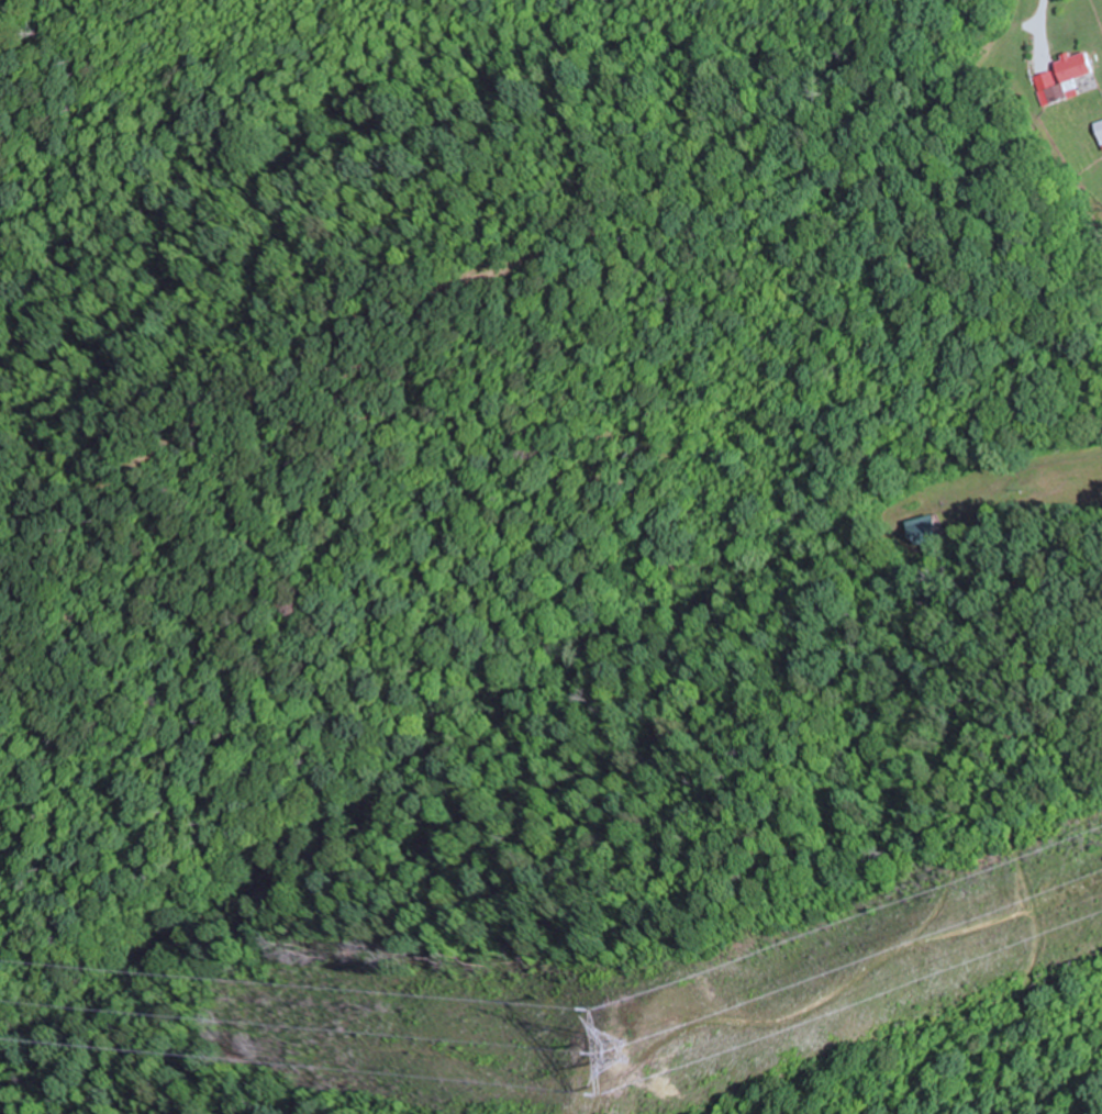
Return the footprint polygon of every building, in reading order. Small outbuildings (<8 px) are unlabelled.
[(1066,85),(1049,89),(1053,106),(1074,100),(1069,82),(1099,75),(1093,52),(1059,60),(1066,85)]
